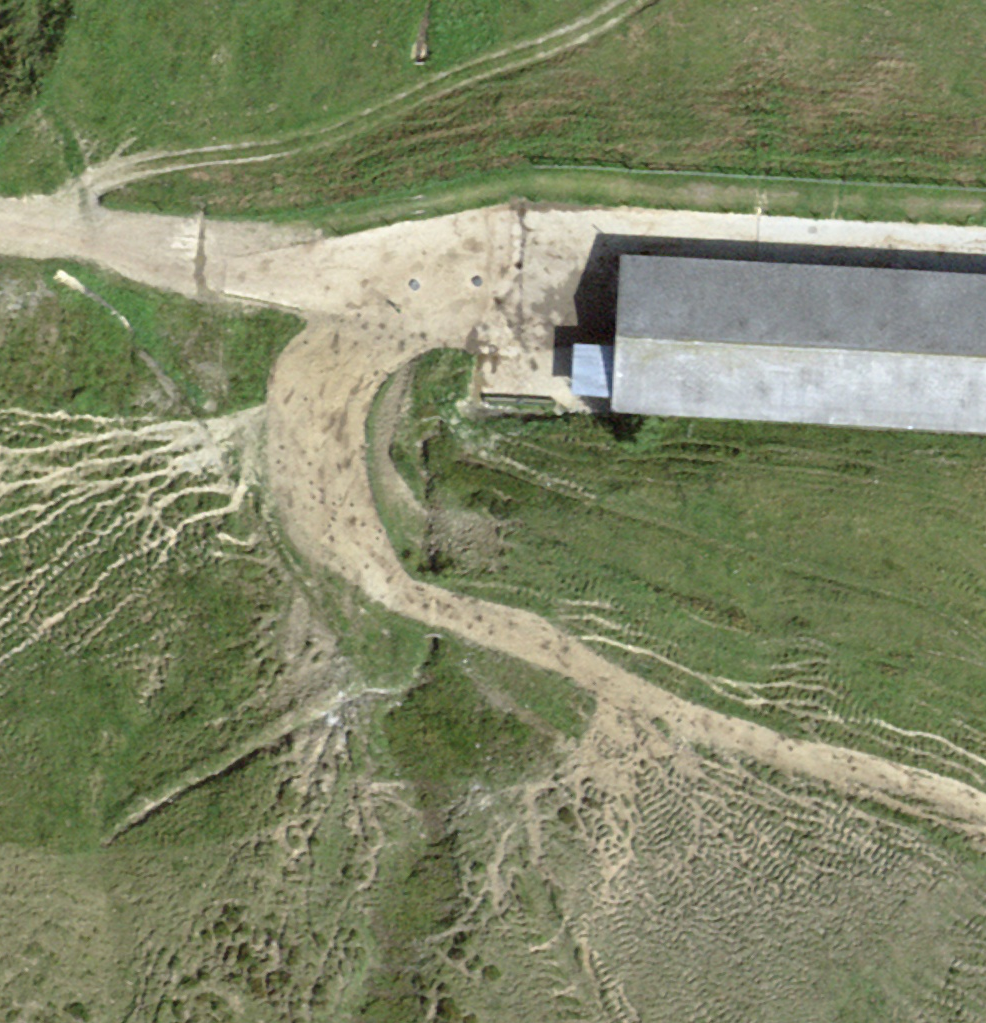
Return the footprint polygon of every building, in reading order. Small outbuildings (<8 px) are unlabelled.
[(599,253),(591,410),(985,431),(985,274),(599,253)]
